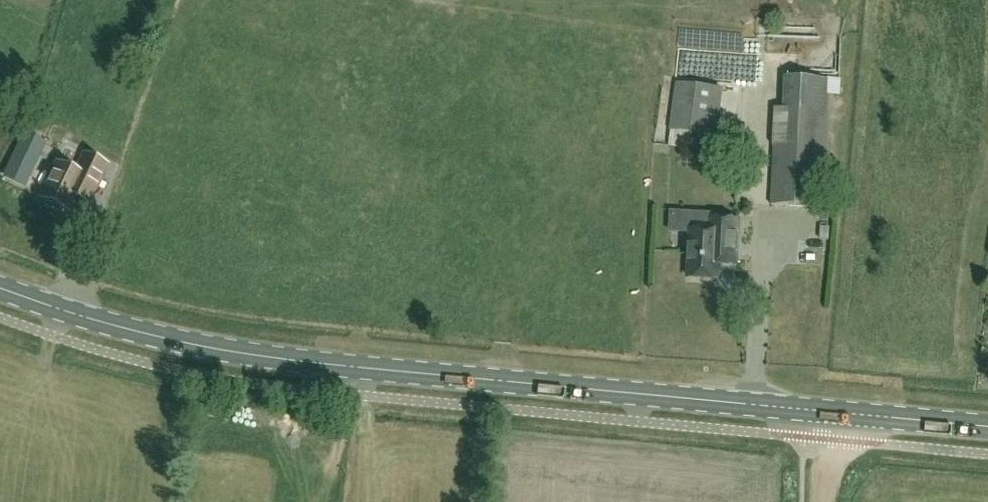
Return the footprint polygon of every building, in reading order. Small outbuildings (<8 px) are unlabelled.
[(824,18),(824,32),(848,32),(848,18),(824,18)] [(771,37),(771,53),(843,54),(843,38),(771,37)] [(760,52),(741,56),(744,70),(762,65),(760,52)] [(722,85),(677,80),(670,141),(690,144),(692,130),(716,133),(722,85)] [(772,204),(822,207),(828,95),(840,96),(841,82),(787,80),(785,112),(777,111),(772,204)] [(87,153),(92,140),(69,131),(64,144),(87,153)] [(41,154),(21,144),(5,177),(26,187),(41,154)] [(90,204),(108,166),(84,155),(76,173),(57,164),(41,199),(68,212),(75,197),(90,204)] [(737,265),(738,246),(739,221),(711,220),(710,233),(692,232),(690,279),(702,280),(705,283),(712,284),(716,280),(719,281),(720,264),(737,265)] [(286,413),(285,425),(303,427),(304,416),(286,413)]
